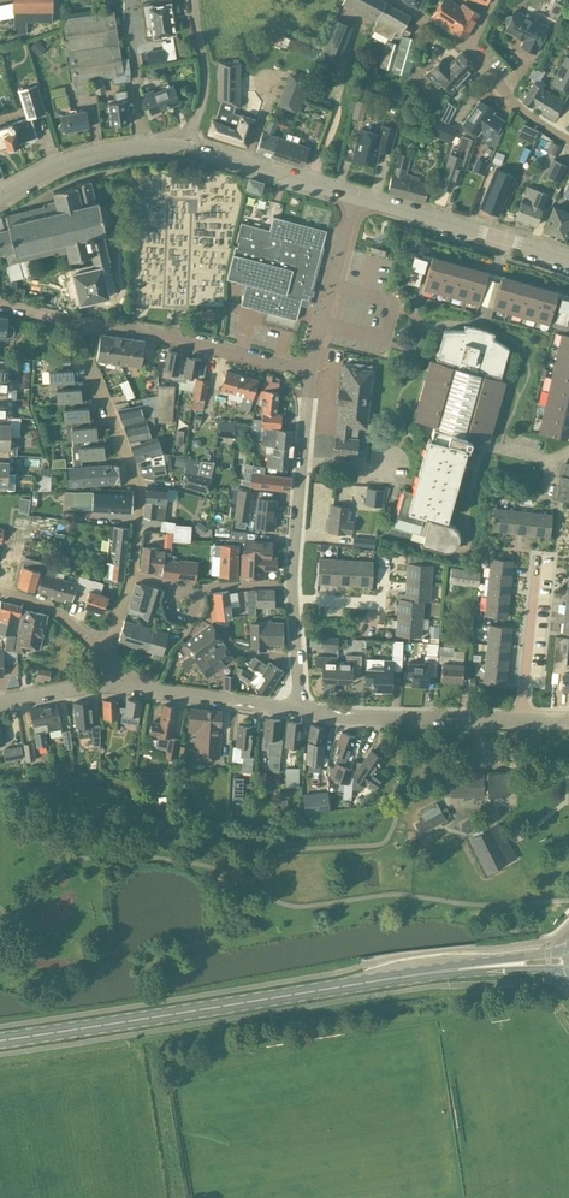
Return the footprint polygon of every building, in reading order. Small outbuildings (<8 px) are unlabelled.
[(13,13),(14,13),(14,34),(27,33),(26,21),(52,21),(52,12),(53,12),(53,0),(13,0),(13,13)] [(386,3),(381,0),(344,0),(342,3),(375,22),(386,3)] [(449,0),(443,0),(432,18),(464,39),(478,14),(462,4),(460,7),(449,0)] [(157,4),(157,1),(141,3),(147,40),(176,36),(170,2),(157,4)] [(386,3),(375,22),(376,22),(372,29),(391,40),(395,33),(399,36),(401,33),(407,37),(413,26),(406,23),(410,16),(386,3)] [(525,17),(514,11),(511,16),(509,15),(506,17),(504,19),(504,21),(505,24),(507,26),(505,31),(524,40),(521,46),(535,53),(547,27),(535,22),(536,19),(526,14),(525,17)] [(115,12),(65,19),(74,81),(113,75),(113,76),(114,83),(130,80),(130,72),(128,57),(122,58),(115,12)] [(353,26),(335,19),(320,55),(338,63),(353,26)] [(418,39),(407,37),(402,35),(400,45),(386,41),(378,67),(408,75),(418,39)] [(148,52),(150,62),(176,58),(173,38),(162,40),(164,49),(148,52)] [(38,41),(31,47),(37,54),(45,48),(38,41)] [(443,57),(425,74),(438,88),(442,84),(451,93),(474,69),(475,68),(460,53),(450,63),(443,57)] [(551,83),(568,92),(568,57),(565,55),(551,83)] [(212,120),(208,133),(246,146),(255,119),(241,115),(233,112),(235,106),(240,107),(241,61),(222,61),(218,61),(218,62),(217,100),(222,101),(215,121),(212,120)] [(287,78),(279,99),(300,107),(308,86),(287,78)] [(522,102),(531,108),(531,107),(554,121),(565,102),(543,88),(545,83),(536,78),(533,83),(522,102)] [(154,89),(144,93),(149,106),(146,107),(150,119),(163,112),(162,109),(180,102),(173,84),(155,91),(154,89)] [(45,113),(38,85),(19,90),(27,118),(45,113)] [(64,86),(50,89),(51,97),(55,116),(62,115),(64,122),(62,123),(60,124),(59,124),(59,126),(59,128),(59,129),(60,130),(61,131),(63,131),(66,131),(66,132),(67,131),(69,132),(70,132),(72,132),(73,132),(75,131),(76,130),(89,127),(86,110),(71,113),(68,94),(66,94),(64,86)] [(389,88),(385,98),(401,104),(404,93),(389,88)] [(127,101),(125,91),(116,92),(117,102),(109,103),(111,124),(129,122),(127,101)] [(368,94),(358,92),(356,100),(353,99),(350,114),(353,115),(352,118),(363,120),(368,94)] [(479,101),(463,123),(478,134),(480,130),(492,139),(504,121),(493,113),(494,111),(492,110),(492,107),(488,104),(485,105),(479,101)] [(27,118),(15,122),(22,143),(38,138),(31,117),(27,118)] [(457,127),(437,118),(430,134),(450,142),(457,127)] [(271,155),(278,136),(274,135),(278,122),(269,119),(265,132),(263,131),(261,135),(256,150),(271,155)] [(325,123),(318,121),(313,134),(320,137),(325,123)] [(15,122),(13,123),(0,127),(0,148),(7,146),(8,148),(9,148),(13,151),(17,150),(19,144),(20,144),(20,143),(22,143),(15,122)] [(524,123),(518,134),(533,141),(538,130),(524,123)] [(394,128),(383,125),(381,134),(361,129),(353,159),(374,164),(378,149),(389,151),(394,128)] [(540,131),(528,155),(540,161),(552,137),(540,131)] [(465,169),(472,151),(476,140),(462,135),(457,148),(453,146),(440,185),(451,189),(459,166),(465,169)] [(308,146),(278,136),(271,155),(302,166),(308,146)] [(552,142),(547,151),(556,156),(561,147),(552,142)] [(497,153),(493,163),(501,166),(505,155),(497,153)] [(410,157),(396,154),(395,161),(388,191),(425,200),(428,182),(419,180),(419,177),(406,173),(410,157)] [(476,159),(472,170),(482,174),(486,162),(476,159)] [(568,165),(555,159),(546,176),(559,183),(568,165)] [(514,175),(496,169),(480,206),(491,211),(492,214),(495,215),(498,214),(514,175)] [(1,251),(1,252),(4,253),(5,253),(7,252),(9,260),(9,262),(54,250),(55,253),(67,250),(70,260),(92,255),(95,267),(102,265),(102,266),(110,264),(102,231),(106,230),(104,224),(107,223),(108,222),(111,218),(112,215),(111,213),(110,210),(109,208),(107,207),(105,207),(101,206),(100,206),(98,200),(95,200),(90,179),(75,183),(76,185),(54,190),(56,200),(43,203),(44,206),(8,215),(7,213),(4,211),(0,212),(0,251),(1,251)] [(262,182),(249,179),(246,188),(260,191),(262,182)] [(555,188),(551,197),(554,199),(559,189),(555,188)] [(546,193),(534,189),(530,201),(522,198),(515,217),(535,225),(542,206),(546,193)] [(554,205),(544,228),(556,233),(556,235),(561,237),(562,236),(563,236),(568,221),(568,212),(554,205)] [(269,230),(241,222),(236,241),(238,241),(237,246),(235,245),(226,278),(246,283),(240,305),(296,319),(302,298),(308,299),(326,230),(273,216),(269,230)] [(374,253),(381,255),(383,256),(385,256),(386,250),(385,250),(372,247),(371,253),(374,253)] [(437,291),(446,259),(432,256),(423,287),(437,291)] [(446,259),(437,291),(451,295),(460,263),(446,259)] [(451,295),(466,299),(475,267),(460,263),(451,295)] [(95,267),(73,272),(80,303),(109,296),(109,295),(105,278),(102,266),(102,265),(95,267)] [(411,267),(407,283),(418,286),(423,270),(411,267)] [(475,267),(466,299),(480,303),(489,271),(475,267)] [(507,311),(516,279),(502,275),(493,307),(507,311)] [(507,311),(521,315),(530,283),(516,279),(507,311)] [(530,283),(521,315),(535,319),(544,287),(530,283)] [(558,291),(544,287),(535,319),(549,323),(558,291)] [(555,322),(566,325),(568,314),(568,299),(562,297),(555,322)] [(201,311),(200,319),(215,320),(215,311),(201,311)] [(0,317),(0,337),(5,337),(9,337),(12,336),(13,335),(15,333),(15,330),(15,327),(13,325),(11,324),(7,324),(7,317),(0,317)] [(421,543),(443,550),(445,550),(446,550),(447,550),(448,550),(450,550),(451,550),(452,549),(453,549),(454,548),(455,548),(456,547),(457,546),(458,545),(459,544),(460,543),(460,542),(461,541),(461,540),(461,539),(461,537),(462,536),(461,535),(461,534),(461,532),(461,531),(460,530),(460,529),(459,528),(458,527),(457,526),(457,525),(456,524),(455,524),(453,523),(452,523),(451,522),(445,521),(446,516),(447,517),(462,465),(463,462),(466,449),(467,447),(470,448),(471,443),(476,445),(479,435),(483,436),(490,438),(506,381),(489,376),(490,373),(502,377),(509,349),(506,346),(501,343),(497,341),(496,340),(495,339),(494,339),(491,337),(487,336),(484,335),(477,333),(471,332),(464,331),(464,330),(457,330),(450,330),(444,330),(444,331),(436,358),(448,362),(447,365),(430,360),(414,418),(434,424),(431,438),(428,437),(416,480),(414,489),(413,490),(404,488),(394,525),(425,534),(423,543),(421,543)] [(556,359),(568,362),(568,335),(562,334),(556,359)] [(141,366),(145,340),(103,335),(99,337),(96,360),(141,366)] [(173,380),(179,381),(181,374),(184,375),(186,361),(180,360),(181,352),(168,350),(165,369),(169,370),(168,373),(174,374),(173,380)] [(181,374),(179,381),(195,384),(196,378),(204,379),(204,378),(207,365),(200,364),(200,359),(187,356),(186,361),(184,375),(181,374)] [(556,359),(550,383),(568,388),(568,362),(556,359)] [(8,380),(9,361),(0,360),(0,379),(8,380)] [(66,362),(48,363),(50,383),(56,383),(74,381),(78,381),(78,380),(74,381),(73,369),(71,369),(67,369),(66,362)] [(355,365),(345,364),(344,363),(342,389),(339,388),(337,402),(340,402),(337,436),(336,436),(334,453),(356,455),(358,439),(357,438),(358,425),(366,426),(371,371),(354,369),(355,365)] [(221,389),(243,395),(240,408),(249,410),(258,379),(227,370),(221,389)] [(22,376),(22,380),(30,380),(30,372),(26,372),(22,376)] [(204,378),(204,379),(196,378),(195,384),(192,396),(194,397),(192,409),(203,411),(205,399),(206,399),(209,380),(204,378)] [(7,398),(8,380),(0,379),(0,398),(7,398)] [(74,381),(56,383),(57,402),(58,402),(82,400),(81,387),(78,388),(75,388),(74,381)] [(550,383),(545,408),(568,414),(568,388),(550,383)] [(157,385),(157,408),(157,416),(158,422),(172,423),(175,386),(157,385)] [(264,400),(261,420),(281,423),(282,414),(276,414),(278,391),(261,389),(260,399),(264,400)] [(82,400),(58,402),(59,408),(64,408),(65,421),(72,421),(90,419),(89,406),(86,407),(82,407),(82,400)] [(157,416),(157,408),(149,409),(148,404),(119,410),(123,424),(157,416)] [(568,431),(568,414),(545,408),(539,433),(567,439),(568,431)] [(194,421),(194,423),(195,424),(194,426),(199,426),(199,424),(201,425),(202,416),(195,414),(194,421)] [(159,426),(158,422),(157,416),(150,418),(151,427),(159,426)] [(10,436),(10,435),(11,417),(7,417),(0,417),(0,436),(10,436)] [(90,419),(72,421),(73,440),(79,440),(97,438),(96,425),(94,426),(90,426),(90,419)] [(263,436),(294,439),(295,430),(280,428),(281,423),(261,420),(253,419),(252,425),(251,425),(251,430),(263,431),(263,436)] [(236,423),(219,421),(217,435),(234,438),(236,423)] [(151,437),(146,422),(124,427),(129,442),(151,437)] [(293,448),(294,439),(263,436),(263,431),(251,430),(251,425),(238,424),(237,432),(251,434),(251,439),(262,440),(262,444),(266,445),(293,448)] [(37,428),(31,430),(33,436),(40,436),(37,428)] [(183,430),(176,429),(175,444),(182,445),(183,430)] [(10,436),(0,436),(0,454),(9,455),(10,436)] [(373,436),(372,449),(384,449),(385,436),(373,436)] [(74,467),(81,466),(81,459),(105,457),(104,444),(102,444),(101,437),(97,438),(79,440),(73,440),(73,445),(72,445),(74,467)] [(163,457),(163,453),(158,438),(130,442),(137,462),(151,457),(154,474),(165,473),(163,457)] [(291,469),(293,448),(266,445),(265,452),(268,452),(266,466),(291,469)] [(9,455),(0,454),(0,473),(9,473),(9,455)] [(52,461),(52,467),(66,466),(66,457),(52,458),(52,461)] [(184,467),(187,459),(179,457),(177,465),(184,467)] [(201,461),(187,458),(187,459),(184,467),(183,473),(185,474),(183,486),(207,492),(214,461),(202,460),(201,461)] [(97,465),(81,466),(74,467),(65,468),(67,485),(98,483),(125,481),(124,463),(97,465)] [(564,463),(554,498),(568,502),(568,465),(564,463)] [(250,486),(250,487),(289,490),(290,477),(264,474),(265,467),(252,465),(252,473),(250,486)] [(250,486),(252,473),(244,472),(243,485),(250,486)] [(0,473),(0,490),(15,490),(16,474),(9,473),(0,473)] [(51,474),(49,474),(40,474),(38,474),(37,489),(51,489),(51,474)] [(167,487),(147,485),(144,517),(164,520),(167,487)] [(367,488),(365,505),(382,506),(384,490),(367,488)] [(74,505),(92,505),(92,510),(131,512),(132,490),(105,489),(98,489),(93,489),(93,490),(74,491),(74,505)] [(240,489),(236,520),(248,522),(252,491),(240,489)] [(276,499),(258,498),(256,527),(273,528),(276,499)] [(347,506),(332,504),(329,532),(344,534),(345,532),(352,533),(353,521),(346,520),(347,506)] [(493,530),(512,532),(514,510),(495,508),(493,530)] [(531,534),(533,512),(514,510),(512,532),(531,534)] [(533,512),(531,534),(550,536),(552,514),(533,512)] [(196,524),(193,527),(202,535),(205,531),(208,528),(199,520),(196,524)] [(174,525),(172,540),(185,541),(190,542),(191,526),(174,525)] [(107,562),(105,577),(123,579),(128,527),(115,526),(112,526),(110,540),(116,541),(115,552),(114,563),(107,562)] [(0,569),(0,579),(14,582),(21,557),(8,553),(14,530),(6,527),(0,550),(0,556),(3,557),(0,569)] [(214,528),(213,536),(230,537),(231,529),(214,528)] [(369,539),(354,537),(353,545),(368,547),(369,539)] [(275,568),(276,560),(270,559),(271,542),(245,540),(243,554),(242,554),(242,577),(264,579),(265,567),(275,568)] [(215,544),(214,555),(220,555),(219,575),(237,576),(239,545),(220,544),(215,544)] [(155,547),(144,546),(142,569),(162,571),(162,576),(177,578),(179,562),(179,560),(171,559),(172,552),(165,551),(155,550),(155,547)] [(185,552),(185,559),(197,560),(197,552),(185,552)] [(36,590),(43,568),(45,561),(25,556),(17,585),(36,590)] [(317,583),(335,584),(336,559),(319,558),(317,583)] [(491,558),(488,577),(511,579),(513,560),(491,558)] [(179,562),(177,578),(177,579),(196,581),(197,577),(198,561),(179,559),(179,560),(179,562)] [(354,560),(336,559),(335,584),(353,585),(354,560)] [(373,561),(354,560),(353,585),(372,585),(373,561)] [(406,580),(431,582),(433,564),(408,562),(406,580)] [(43,568),(36,590),(53,595),(53,598),(61,600),(61,597),(71,600),(76,583),(63,578),(65,573),(43,568)] [(480,572),(452,568),(450,583),(455,583),(478,587),(480,572)] [(102,583),(80,576),(76,586),(89,590),(85,606),(94,609),(94,611),(95,613),(96,613),(98,614),(99,614),(100,613),(102,612),(103,612),(109,597),(100,594),(102,583)] [(488,577),(486,596),(509,598),(511,579),(488,577)] [(406,580),(404,598),(423,600),(429,600),(431,582),(406,580)] [(136,583),(129,607),(146,611),(144,618),(152,620),(158,597),(159,597),(162,589),(161,589),(136,583)] [(254,590),(255,607),(275,607),(275,590),(271,590),(258,590),(257,591),(256,590),(254,590)] [(232,617),(228,591),(209,594),(212,620),(232,617)] [(507,617),(509,598),(486,596),(484,615),(507,617)] [(398,616),(422,618),(423,600),(404,598),(399,598),(398,616)] [(0,601),(0,632),(15,635),(21,606),(0,601)] [(48,614),(23,608),(17,642),(39,647),(48,614)] [(398,616),(396,634),(421,636),(421,628),(428,629),(429,618),(422,618),(398,616)] [(464,619),(463,628),(468,628),(472,629),(473,620),(469,620),(464,619)] [(475,619),(474,627),(483,628),(483,619),(475,619)] [(169,633),(124,621),(119,642),(153,652),(161,654),(163,654),(169,633)] [(282,643),(283,622),(250,623),(251,647),(266,650),(265,643),(282,643)] [(185,667),(196,659),(222,641),(212,625),(183,645),(190,656),(181,661),(185,667)] [(489,625),(487,644),(509,646),(512,627),(489,625)] [(431,626),(430,642),(439,642),(440,626),(431,626)] [(321,647),(338,647),(338,637),(321,636),(321,647)] [(568,638),(556,637),(554,657),(567,658),(568,638)] [(393,640),(392,660),(402,660),(403,641),(393,640)] [(196,659),(207,677),(233,658),(222,641),(196,659)] [(427,642),(427,652),(438,653),(438,643),(427,642)] [(507,665),(509,646),(487,644),(485,662),(507,665)] [(464,651),(453,650),(453,654),(439,653),(438,663),(442,663),(441,679),(462,681),(464,651)] [(337,661),(337,680),(351,681),(351,672),(360,672),(361,655),(347,654),(347,661),(337,661)] [(338,656),(315,655),(315,670),(322,670),(321,680),(337,680),(337,661),(338,656)] [(408,662),(407,674),(413,674),(412,684),(428,685),(429,675),(429,672),(437,673),(438,656),(425,655),(424,663),(408,662)] [(254,657),(249,665),(275,682),(283,670),(270,661),(267,665),(254,657)] [(365,669),(365,684),(372,684),(372,689),(373,689),(374,692),(375,693),(381,693),(383,692),(383,689),(391,689),(392,669),(392,660),(384,659),(384,669),(365,669)] [(505,684),(507,665),(485,662),(483,681),(505,684)] [(275,682),(249,665),(246,670),(242,668),(238,674),(248,681),(251,676),(258,680),(254,685),(267,694),(275,682)] [(39,669),(37,680),(43,681),(44,678),(49,679),(51,671),(39,669)] [(237,675),(223,675),(223,689),(237,689),(237,675)] [(118,706),(118,698),(103,699),(104,719),(119,718),(119,713),(122,712),(121,721),(138,724),(142,700),(128,698),(126,707),(118,706)] [(90,700),(74,701),(77,727),(78,727),(79,738),(92,736),(93,736),(93,746),(101,746),(100,724),(92,725),(90,701),(90,700)] [(58,703),(44,706),(48,730),(62,728),(58,703)] [(151,721),(149,733),(159,734),(168,736),(166,748),(165,757),(168,757),(176,759),(176,758),(180,737),(172,735),(177,707),(177,706),(164,703),(164,705),(160,722),(151,720),(151,721)] [(48,730),(44,706),(30,709),(32,721),(37,747),(48,745),(45,731),(48,730)] [(191,708),(189,731),(198,731),(196,755),(219,756),(221,716),(221,710),(191,708)] [(278,738),(280,719),(266,718),(264,737),(263,737),(262,748),(269,749),(269,754),(268,763),(269,766),(272,770),(275,771),(279,772),(283,739),(278,738)] [(239,724),(237,746),(244,747),(241,770),(251,771),(253,756),(249,756),(252,725),(251,725),(252,722),(244,721),(243,724),(239,724)] [(302,722),(288,721),(285,745),(299,747),(302,722)] [(309,740),(312,741),(312,742),(312,743),(310,743),(308,762),(323,763),(324,744),(320,744),(321,743),(321,742),(322,742),(326,727),(312,724),(309,740)] [(73,747),(70,730),(62,731),(64,749),(73,747)] [(333,768),(328,766),(328,776),(330,777),(345,783),(344,799),(352,799),(353,777),(351,777),(355,769),(345,764),(355,736),(341,731),(334,751),(338,753),(335,763),(333,768)] [(36,759),(33,742),(24,744),(26,761),(36,759)] [(189,746),(181,745),(179,762),(186,763),(189,746)] [(21,746),(13,747),(16,760),(24,758),(21,746)] [(356,763),(353,777),(366,785),(366,784),(375,790),(382,778),(376,774),(379,769),(378,767),(383,759),(370,751),(362,764),(356,763)] [(299,787),(299,768),(286,768),(286,786),(299,787)] [(451,772),(444,772),(444,796),(451,796),(483,795),(483,793),(488,793),(488,796),(495,796),(495,800),(502,800),(502,796),(508,796),(508,772),(488,772),(488,774),(483,774),(483,772),(471,772),(451,772)] [(232,799),(244,799),(244,777),(233,776),(232,799)] [(401,780),(393,778),(391,788),(399,790),(401,780)] [(328,791),(303,794),(305,814),(330,811),(328,791)] [(436,803),(420,812),(422,817),(423,819),(428,830),(436,826),(441,823),(442,826),(449,822),(447,818),(451,816),(451,814),(447,807),(443,809),(441,810),(438,805),(437,802),(436,803)] [(462,823),(462,829),(467,832),(472,829),(472,823),(467,820),(462,823)] [(515,857),(499,826),(493,830),(492,828),(471,838),(488,871),(509,861),(508,860),(515,857)]
